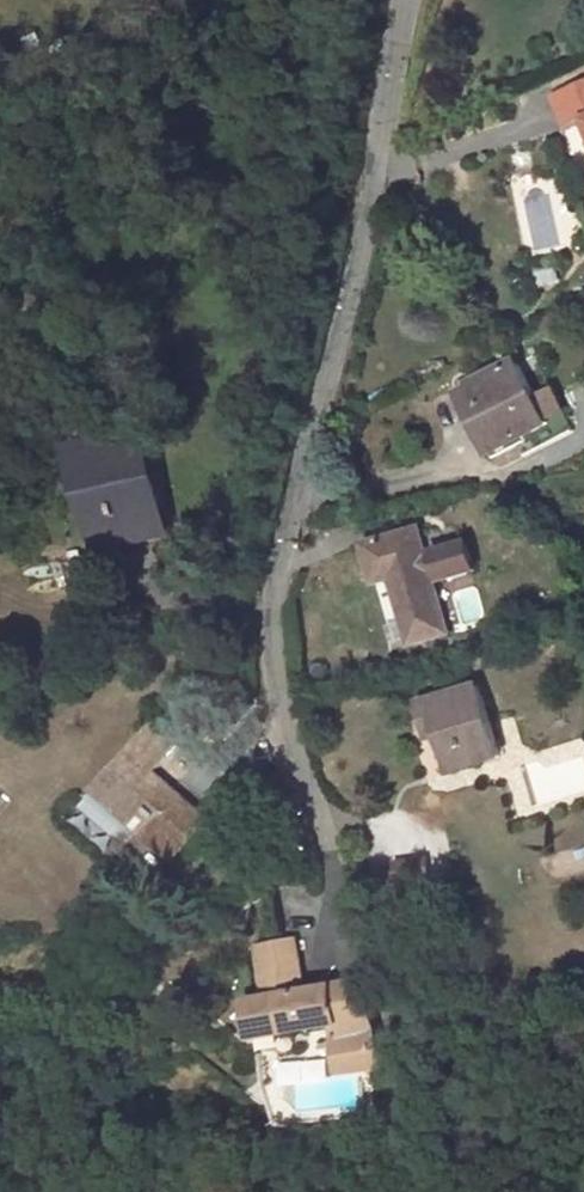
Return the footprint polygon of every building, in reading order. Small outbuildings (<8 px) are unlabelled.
[(549,94),(564,129),(583,121),(583,80),(549,94)] [(486,378),(516,446),(530,439),(537,452),(583,429),(583,411),(554,345),(486,378)] [(152,435),(100,450),(121,541),(175,527),(152,435)] [(453,619),(442,568),(454,565),(456,575),(493,566),(485,535),(449,543),(451,552),(439,555),(432,519),(375,531),(383,579),(399,576),(412,637),(455,629),(453,619)] [(489,675),(425,692),(432,722),(447,718),(458,765),(509,751),(489,675)] [(163,711),(149,725),(154,730),(180,754),(192,740),(163,711)] [(154,730),(141,744),(166,768),(180,754),(154,730)] [(437,777),(451,774),(443,743),(429,746),(437,777)] [(141,744),(105,783),(178,854),(215,813),(166,768),(141,744)] [(291,1037),(332,1030),(340,1084),(389,1076),(370,986),(313,995),(304,943),(272,948),(279,1005),(261,1008),(266,1037),(290,1033),(291,1037)]
